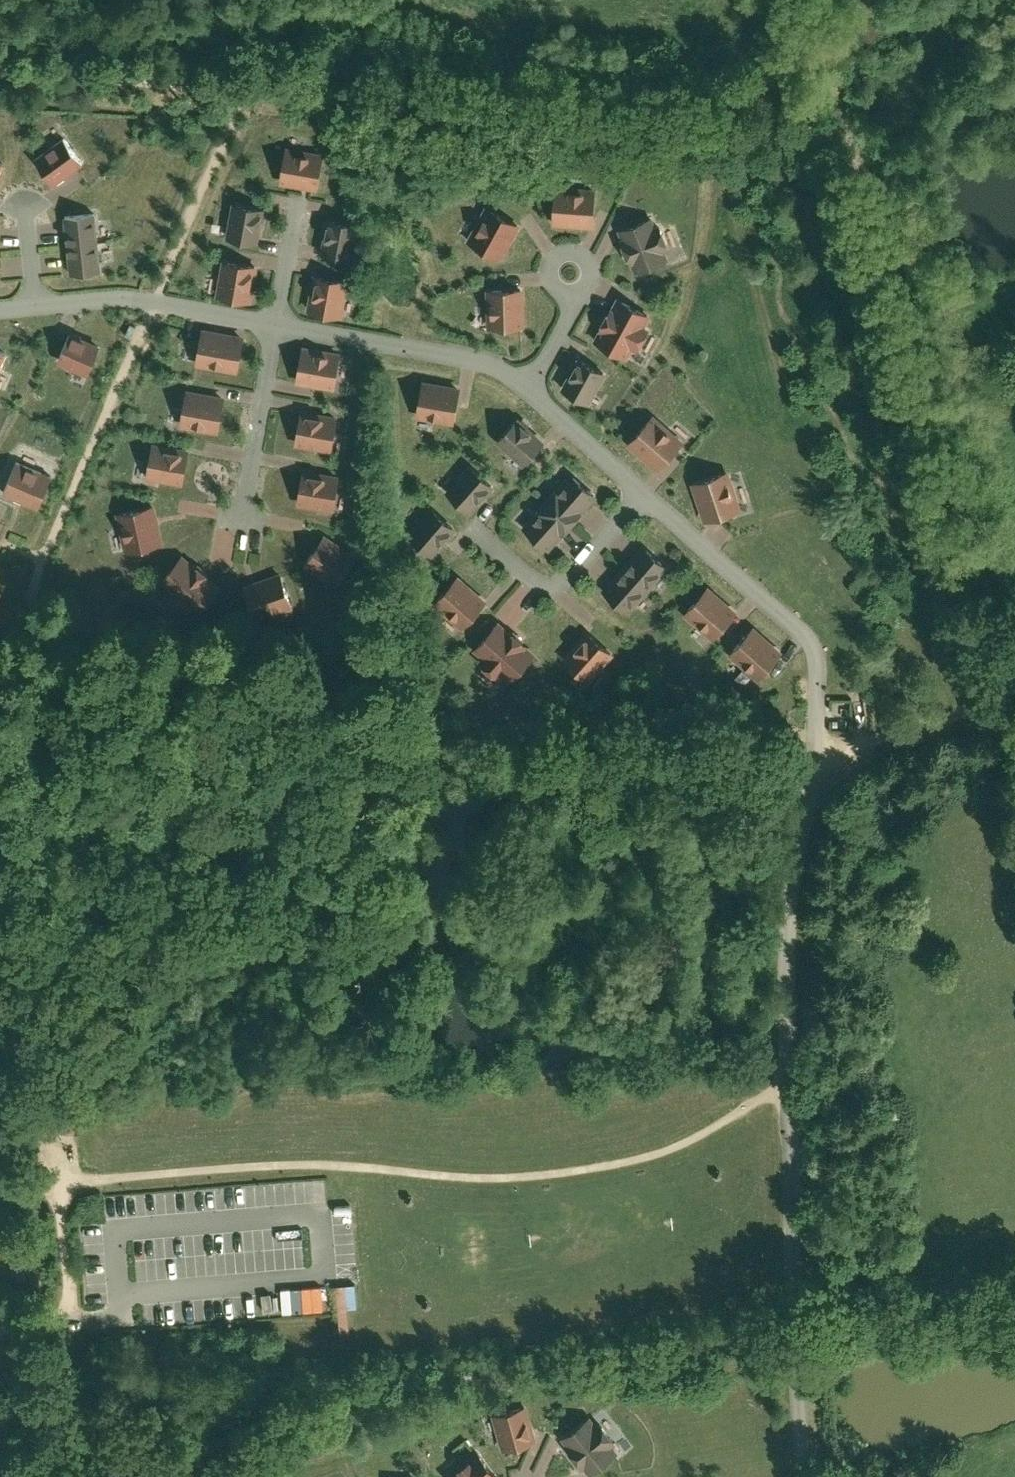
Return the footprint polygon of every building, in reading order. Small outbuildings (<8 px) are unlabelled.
[(57,136),(32,165),(52,182),(77,154),(57,136)] [(284,143),(278,172),(314,179),(319,150),(284,143)] [(552,182),(552,216),(591,216),(590,182),(552,182)] [(229,226),(252,233),(261,203),(238,196),(229,226)] [(472,234),(498,249),(516,217),(490,203),(472,234)] [(69,207),(69,236),(96,235),(96,206),(69,207)] [(620,216),(629,262),(658,256),(654,245),(666,244),(660,223),(649,225),(646,211),(620,216)] [(355,218),(331,212),(323,246),(348,251),(355,218)] [(69,236),(69,264),(96,264),(96,235),(69,236)] [(217,289),(248,295),(254,260),(223,255),(217,289)] [(342,275),(312,270),(307,302),(337,307),(342,275)] [(489,282),(491,321),(521,320),(519,281),(489,282)] [(643,303),(616,292),(596,332),(620,346),(626,334),(638,340),(647,322),(638,318),(643,303)] [(65,328),(57,352),(89,362),(97,338),(65,328)] [(203,328),(197,356),(227,362),(233,334),(203,328)] [(337,351),(303,343),(297,370),(331,378),(337,351)] [(600,361),(579,351),(563,383),(584,394),(600,361)] [(423,380),(419,406),(452,411),(456,385),(423,380)] [(187,388),(181,417),(217,424),(223,395),(187,388)] [(336,412),(299,405),(293,435),(330,442),(336,412)] [(642,410),(627,435),(661,455),(676,430),(642,410)] [(514,412),(497,430),(524,454),(540,436),(514,412)] [(147,468),(182,479),(192,449),(157,439),(147,468)] [(16,455),(3,484),(37,499),(49,470),(16,455)] [(472,459),(451,485),(469,500),(490,474),(472,459)] [(338,471),(301,465),(296,497),(333,503),(338,471)] [(580,470),(553,494),(578,521),(603,496),(580,470)] [(696,485),(709,523),(748,510),(735,472),(696,485)] [(553,494),(521,524),(547,551),(578,521),(553,494)] [(439,505),(411,531),(430,552),(458,526),(439,505)] [(154,508),(118,515),(125,551),(161,545),(154,508)] [(323,537),(300,566),(331,590),(354,561),(323,537)] [(648,542),(626,564),(657,589),(675,565),(648,542)] [(178,557),(163,582),(195,601),(210,576),(178,557)] [(626,564),(603,591),(631,614),(657,589),(626,564)] [(280,576),(237,588),(245,617),(288,604),(280,576)] [(490,605),(464,578),(444,596),(470,624),(490,605)] [(709,584),(683,612),(712,639),(738,612),(709,584)] [(9,592),(0,587),(0,609),(9,592)] [(535,655),(505,622),(484,642),(514,674),(535,655)] [(754,624),(730,653),(761,679),(785,650),(754,624)] [(592,629),(562,660),(587,684),(617,653),(592,629)] [(298,1286),(299,1310),(331,1308),(330,1284),(298,1286)] [(524,1402),(494,1410),(503,1444),(533,1436),(524,1402)] [(596,1410),(567,1431),(598,1472),(627,1450),(618,1437),(624,1433),(611,1417),(605,1422),(596,1410)] [(457,1476),(499,1476),(478,1451),(452,1471),(457,1476)]
